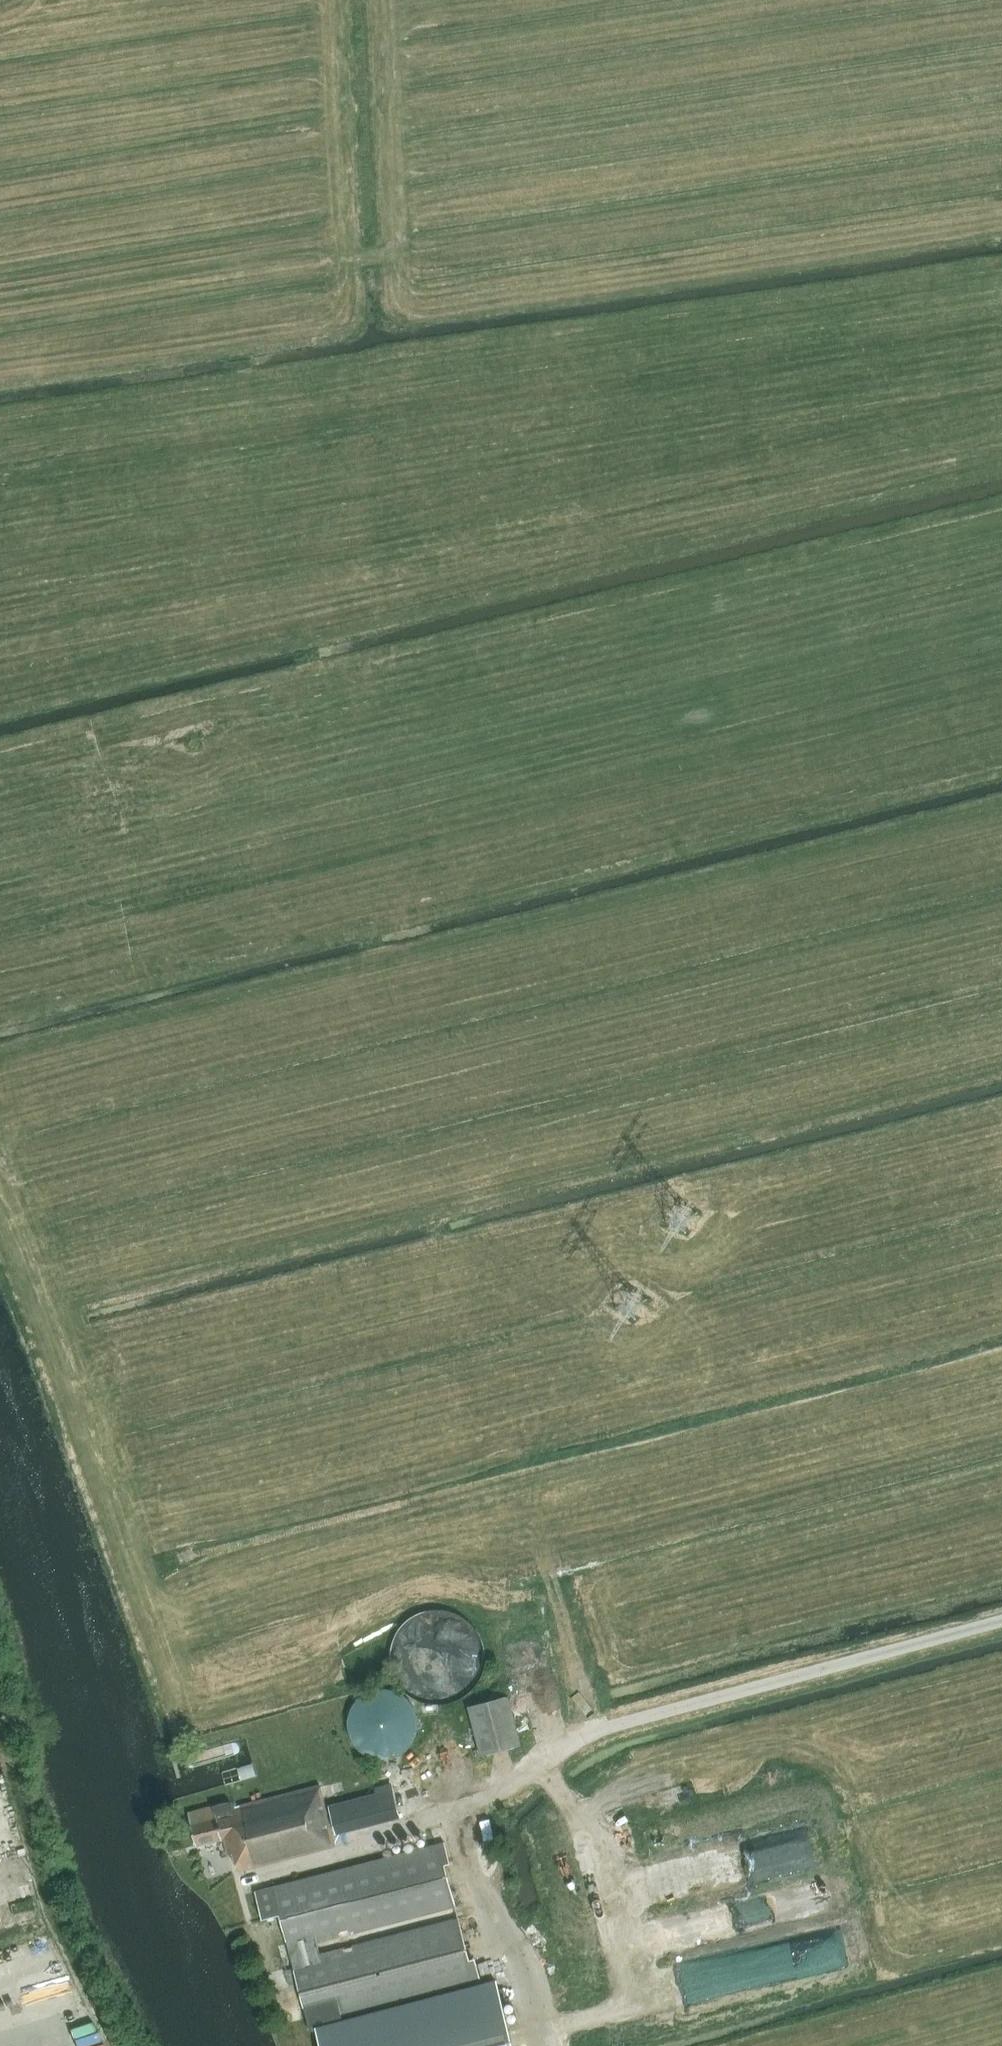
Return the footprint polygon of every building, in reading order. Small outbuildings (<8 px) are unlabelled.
[(483,1643),(480,1635),(476,1628),(470,1622),(464,1616),(455,1612),(445,1609),(433,1608),(420,1611),(410,1615),(401,1624),(393,1634),(390,1643),(388,1653),(389,1662),(391,1671),(394,1679),(401,1686),(406,1692),(415,1698),(423,1701),(432,1703),(441,1704),(451,1702),(460,1699),(467,1694),(472,1689),(478,1681),(483,1671),(485,1662),(485,1652),(483,1643)] [(381,1759),(387,1758),(394,1756),(401,1753),(406,1749),(410,1743),(414,1737),(416,1730),(416,1724),(416,1718),(414,1711),(410,1704),(406,1699),(401,1695),(394,1691),(387,1689),(381,1689),(375,1689),(368,1691),(362,1695),(357,1699),(352,1704),(349,1711),(347,1718),(346,1724),(347,1730),(349,1737),(352,1743),(357,1749),(362,1753),(368,1756),(375,1758),(381,1759)] [(468,1706),(481,1755),(520,1745),(507,1695),(468,1706)] [(232,1802),(188,1813),(197,1847),(224,1839),(228,1856),(234,1855),(239,1872),(335,1847),(329,1824),(333,1823),(336,1836),(399,1819),(391,1790),(329,1806),(331,1816),(327,1817),(319,1786),(234,1809),(232,1802)] [(255,1891),(263,1918),(280,1914),(310,2031),(317,2029),(322,2045),(513,2045),(496,1980),(343,2020),(341,2014),(474,1980),(458,1917),(352,1945),(349,1933),(455,1905),(439,1843),(255,1891)]
